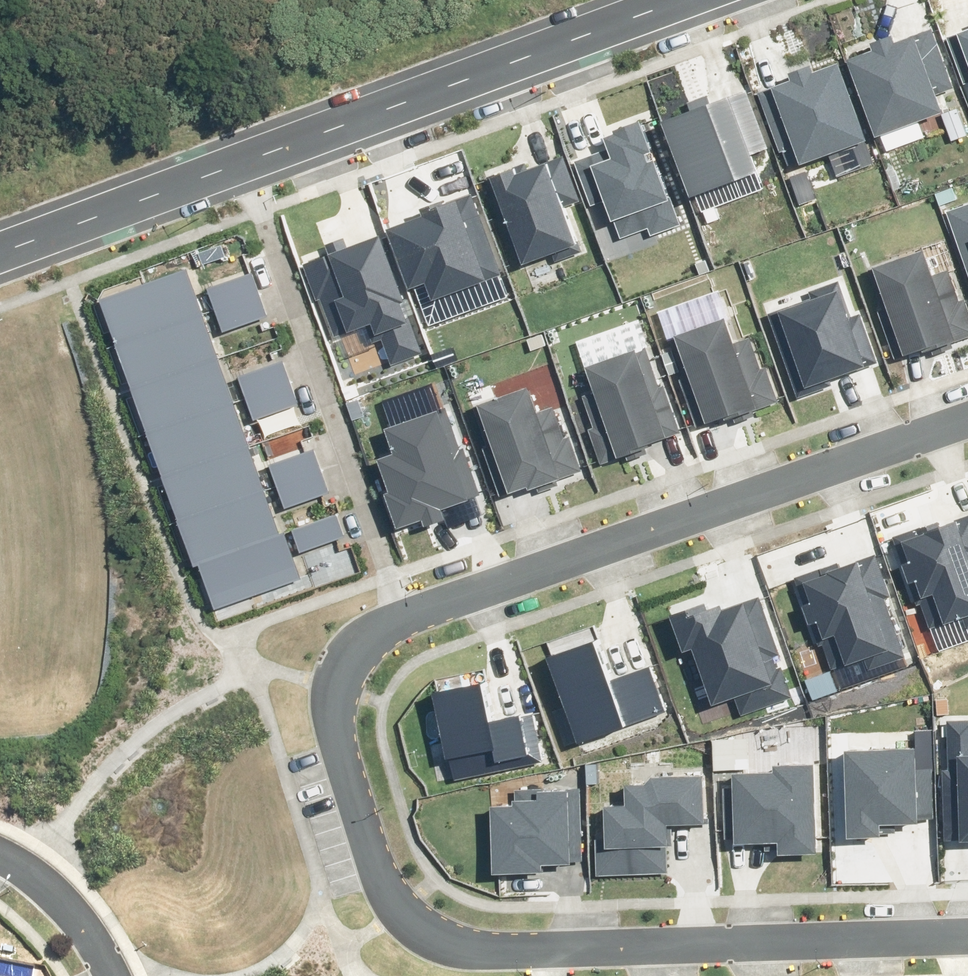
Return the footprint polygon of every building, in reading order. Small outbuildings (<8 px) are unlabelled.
[(193,262),(108,291),(215,603),(299,575),(193,262)] [(245,268),(210,281),(226,325),(262,312),(245,268)] [(278,357),(243,370),(259,413),(294,400),(278,357)] [(309,444),(280,463),(291,495),(322,484),(309,444)] [(339,508),(296,522),(302,542),(345,528),(339,508)]
